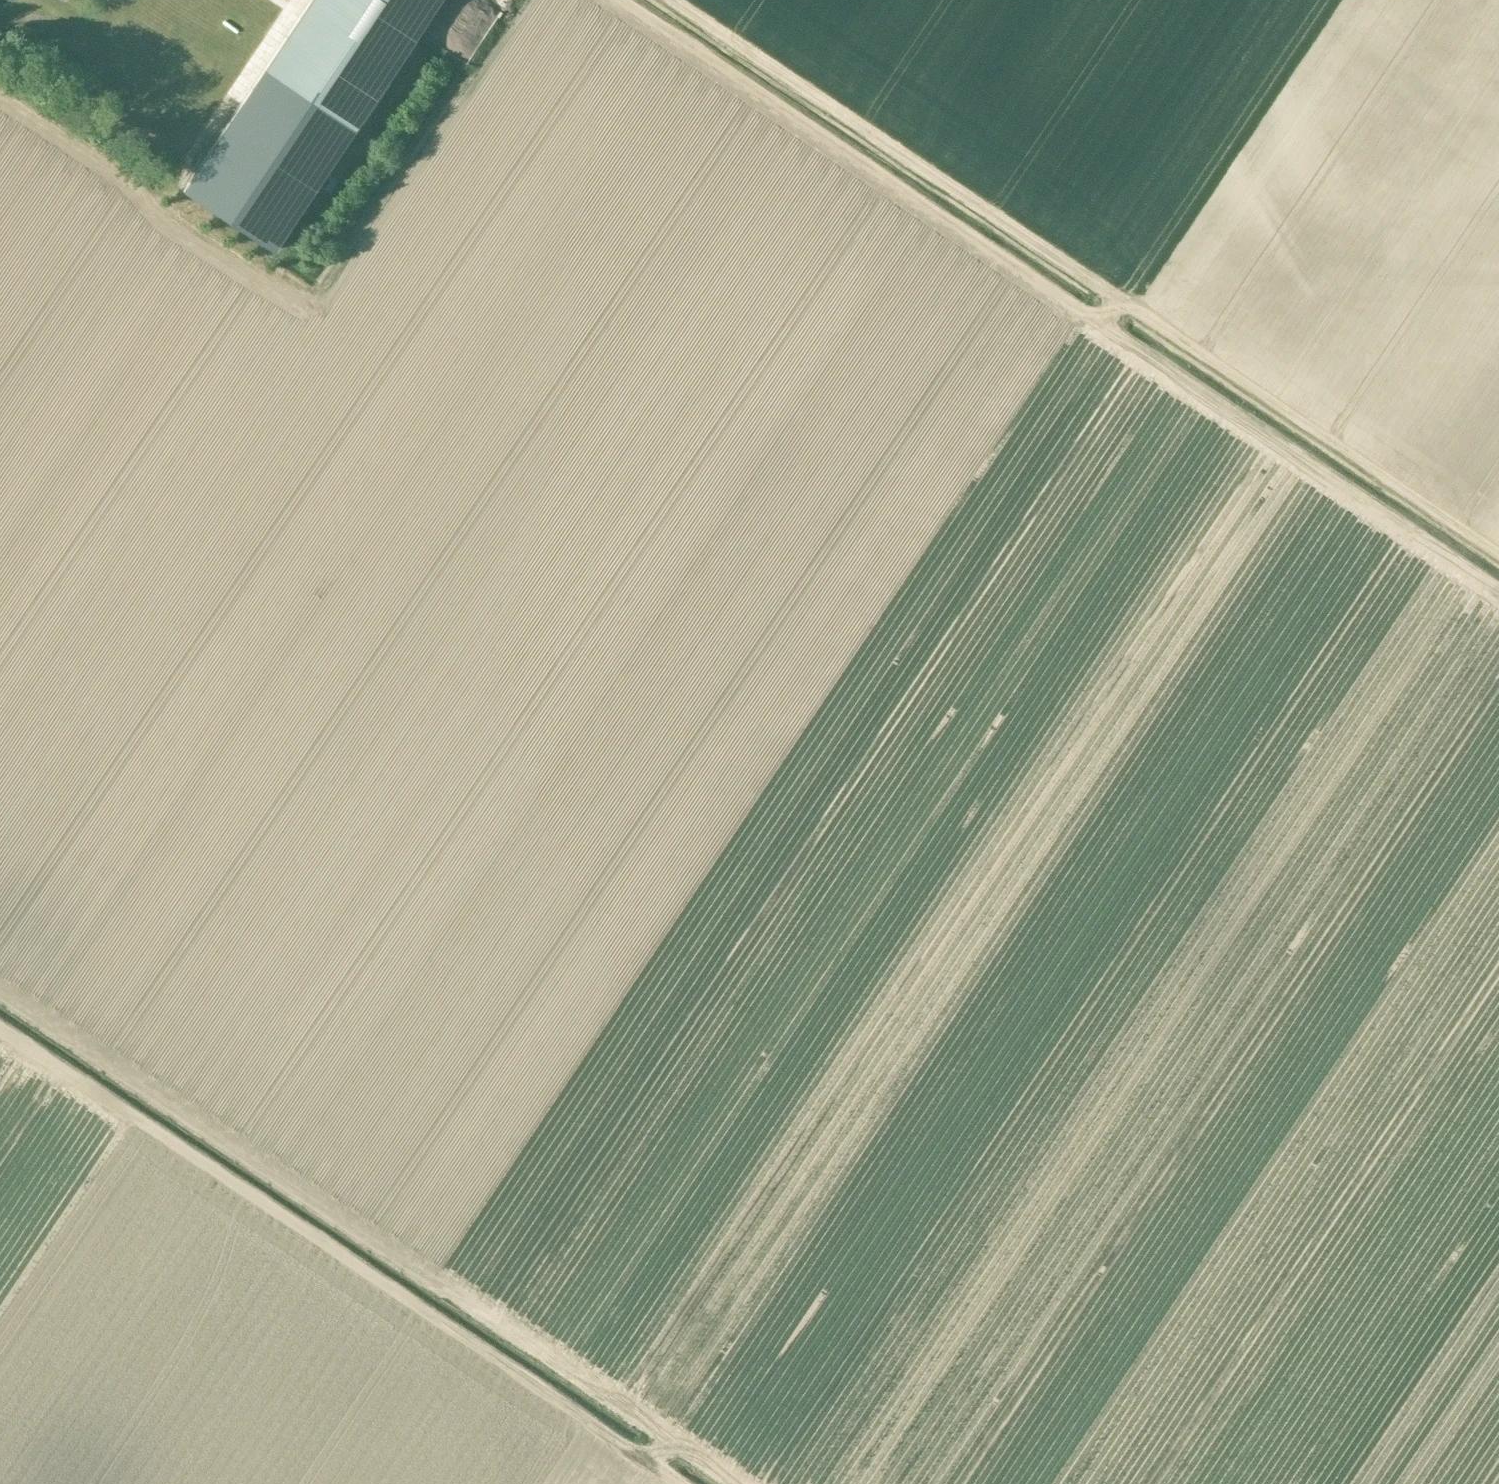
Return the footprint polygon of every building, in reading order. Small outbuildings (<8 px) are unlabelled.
[(432,13),(412,0),(311,0),(263,70),(353,130),(432,13)] [(273,250),(353,130),(263,70),(182,190),(273,250)]
